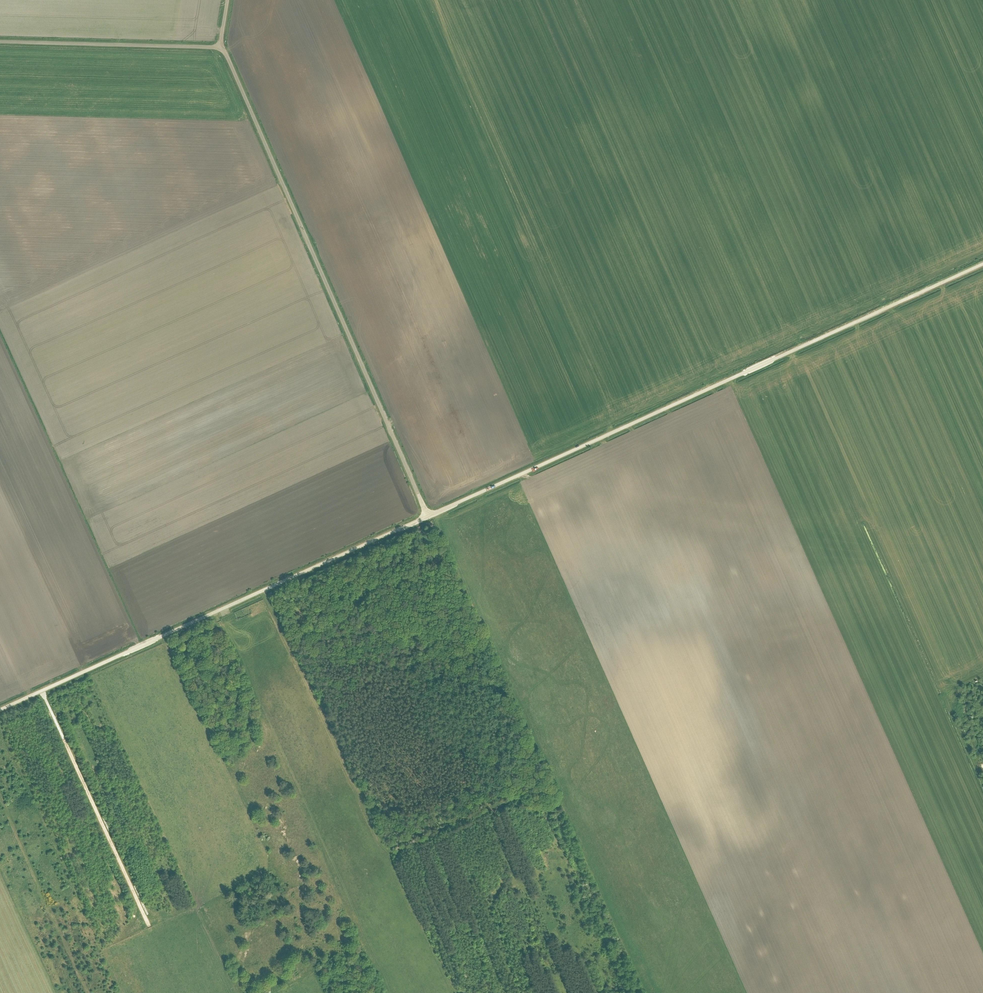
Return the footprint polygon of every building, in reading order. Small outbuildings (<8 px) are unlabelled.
[(442,557),(435,563),(437,565),(444,560),(442,557)]
